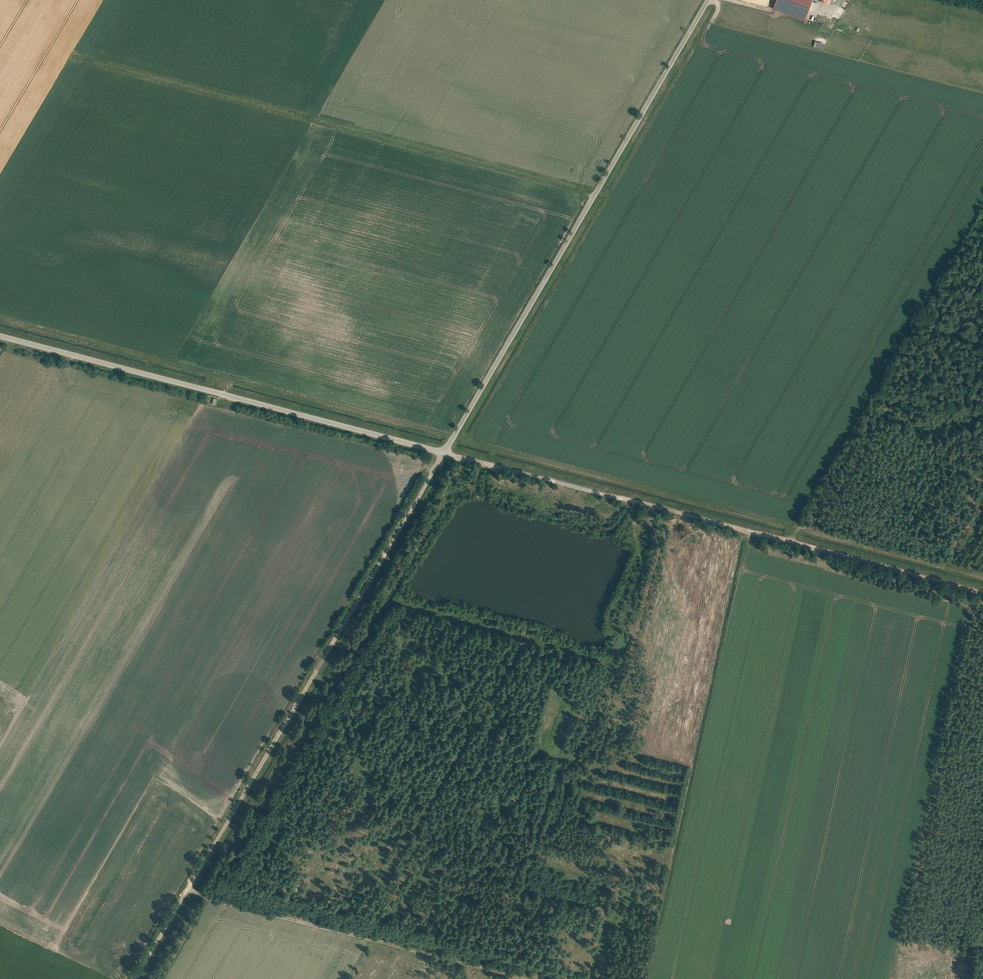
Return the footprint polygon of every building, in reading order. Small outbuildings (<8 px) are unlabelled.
[(775,8),(805,19),(812,0),(778,0),(775,8)] [(842,14),(837,11),(828,25),(833,28),(842,14)]
